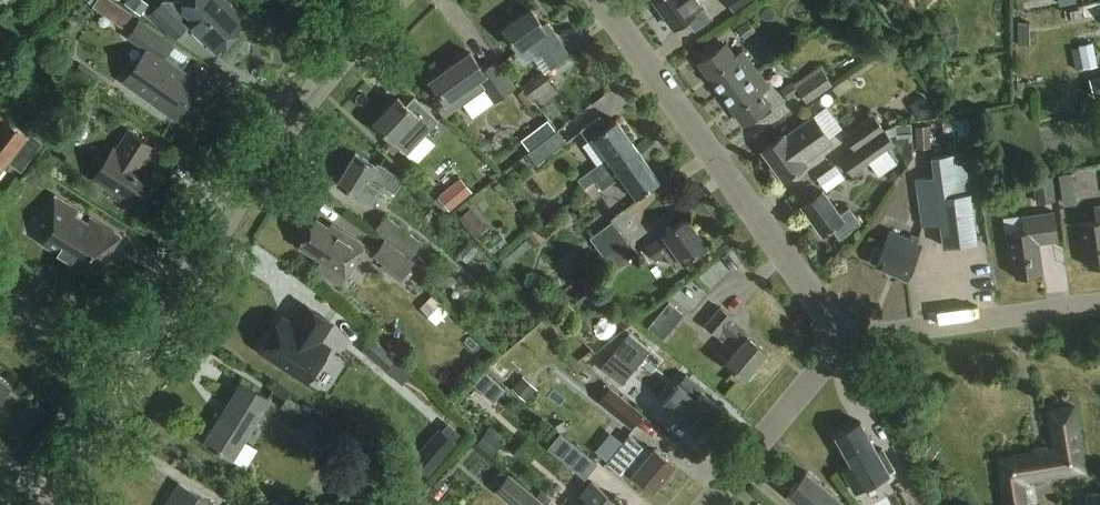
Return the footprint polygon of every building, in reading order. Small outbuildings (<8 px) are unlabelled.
[(92,7),(103,14),(112,0),(96,0),(92,7)] [(125,3),(140,14),(148,3),(144,0),(127,0),(125,3)] [(184,1),(165,1),(152,14),(175,37),(190,23),(215,48),(234,29),(235,19),(215,0),(185,0),(184,1)] [(654,1),(675,30),(687,21),(694,31),(711,18),(701,4),(698,0),(656,0),(654,1)] [(750,0),(725,0),(733,12),(750,0)] [(1089,1),(1091,15),(1099,14),(1099,0),(1098,0),(1089,1)] [(531,10),(502,31),(518,52),(529,44),(538,56),(541,54),(552,69),(570,55),(547,24),(543,27),(531,10)] [(744,39),(755,31),(748,20),(736,28),(744,39)] [(170,44),(140,22),(130,36),(148,49),(125,81),(175,117),(199,84),(160,57),(170,44)] [(1048,24),(1022,29),(1029,73),(1056,68),(1048,24)] [(1083,68),(1097,65),(1093,42),(1078,45),(1079,47),(1083,68)] [(701,64),(723,94),(755,70),(743,53),(734,59),(725,46),(701,64)] [(495,61),(486,68),(482,70),(470,54),(430,82),(444,102),(437,108),(444,118),(484,90),(494,104),(516,88),(495,61)] [(807,104),(833,85),(820,66),(793,84),(791,82),(780,90),(788,100),(799,93),(807,104)] [(755,70),(723,94),(745,124),(769,106),(761,94),(768,88),(755,70)] [(544,71),(524,86),(540,106),(559,92),(544,71)] [(1091,76),(1095,96),(1099,94),(1099,74),(1091,76)] [(910,105),(919,119),(934,110),(925,95),(910,105)] [(407,155),(424,137),(440,120),(414,96),(405,106),(397,99),(374,124),(407,155)] [(8,162),(21,171),(43,142),(30,133),(28,135),(0,114),(0,173),(8,162)] [(840,160),(842,162),(885,132),(873,114),(843,135),(854,150),(840,160)] [(589,173),(596,183),(639,152),(618,121),(608,128),(600,116),(579,130),(588,142),(594,137),(609,159),(589,173)] [(834,142),(816,116),(787,136),(786,135),(764,151),(774,165),(771,168),(779,179),(782,177),(786,181),(807,166),(805,163),(834,142)] [(545,138),(555,130),(548,120),(537,128),(545,138)] [(897,131),(912,130),(911,121),(896,122),(897,131)] [(930,125),(915,126),(916,149),(931,148),(930,125)] [(138,208),(159,177),(142,166),(154,147),(128,130),(116,149),(114,148),(93,179),(138,208)] [(536,164),(566,141),(558,130),(527,153),(536,164)] [(852,176),(870,164),(879,176),(897,163),(888,151),(896,146),(885,132),(842,162),(852,176)] [(639,152),(596,183),(603,192),(622,179),(637,199),(661,182),(639,152)] [(942,247),(975,243),(961,153),(930,157),(933,176),(914,179),(921,227),(939,225),(942,247)] [(359,197),(360,196),(373,204),(383,188),(384,187),(389,190),(395,193),(403,179),(377,163),(375,167),(355,155),(338,185),(359,197)] [(32,168),(26,179),(33,183),(39,182),(43,174),(32,168)] [(1067,169),(1069,201),(1082,200),(1080,168),(1067,169)] [(1053,174),(1034,176),(1037,201),(1057,198),(1053,174)] [(460,177),(438,197),(449,210),(472,191),(460,177)] [(840,216),(824,192),(804,206),(824,235),(834,228),(840,237),(860,223),(850,209),(840,216)] [(107,259),(122,236),(91,217),(87,222),(75,214),(78,209),(55,195),(41,219),(54,226),(44,243),(66,257),(64,261),(82,272),(94,251),(107,259)] [(1094,206),(1096,220),(1078,223),(1082,255),(1086,254),(1088,267),(1099,265),(1099,205),(1094,206)] [(467,228),(479,218),(471,208),(458,218),(467,228)] [(1058,241),(1054,211),(1022,216),(1024,230),(1006,233),(1010,265),(1014,264),(1015,277),(1043,273),(1039,243),(1058,241)] [(374,230),(411,259),(423,243),(385,215),(374,230)] [(655,261),(673,248),(684,263),(707,247),(686,218),(663,235),(646,248),(655,261)] [(337,234),(315,220),(298,246),(321,260),(315,270),(339,285),(363,246),(340,231),(337,234)] [(606,259),(628,243),(612,221),(590,238),(605,260),(606,259)] [(527,234),(536,245),(545,238),(536,227),(527,234)] [(869,260),(878,264),(877,266),(908,280),(923,246),(903,237),(899,247),(887,242),(884,249),(875,245),(869,260)] [(372,256),(397,274),(408,260),(383,242),(372,256)] [(635,252),(628,243),(605,260),(612,269),(635,252)] [(657,324),(669,334),(693,305),(696,308),(729,268),(713,255),(657,324)] [(433,291),(421,302),(438,319),(450,309),(433,291)] [(282,316),(261,349),(307,379),(329,346),(318,340),(331,321),(307,305),(294,324),(282,316)] [(732,317),(720,307),(705,324),(717,335),(734,350),(725,361),(745,378),(767,351),(748,335),(749,334),(732,319),(732,317)] [(601,364),(622,381),(649,346),(628,329),(601,364)] [(362,350),(385,371),(396,359),(373,338),(362,350)] [(523,374),(511,387),(526,400),(537,387),(523,374)] [(705,389),(687,374),(677,386),(663,402),(672,409),(681,416),(681,417),(700,433),(722,406),(703,391),(705,389)] [(0,378),(0,401),(11,387),(0,378)] [(271,400),(242,382),(205,442),(233,460),(271,400)] [(610,386),(599,400),(602,403),(627,424),(632,428),(643,414),(610,386)] [(280,407),(297,417),(304,405),(287,395),(280,407)] [(1025,481),(1084,471),(1073,408),(1050,412),(1056,450),(1001,460),(1004,481),(997,482),(1001,504),(1029,504),(1025,481)] [(861,423),(837,437),(852,464),(842,470),(855,494),(866,488),(880,479),(895,471),(883,450),(878,453),(861,423)] [(441,429),(411,463),(424,474),(454,441),(441,429)] [(477,444),(485,450),(495,437),(487,431),(477,444)] [(594,459),(567,437),(561,432),(548,448),(585,479),(598,463),(594,459)] [(653,453),(630,434),(607,462),(623,475),(628,469),(654,490),(657,486),(660,488),(667,480),(664,477),(675,464),(656,449),(653,453)] [(931,445),(924,454),(932,460),(938,450),(931,445)] [(226,478),(242,487),(250,474),(243,470),(246,466),(238,461),(233,469),(232,468),(226,478)] [(495,490),(513,504),(547,504),(509,472),(495,490)] [(834,499),(835,498),(806,473),(789,494),(803,504),(842,504),(834,499)] [(618,496),(621,491),(603,477),(593,489),(596,491),(585,504),(629,504),(618,496)] [(179,483),(167,503),(170,504),(213,504),(179,483)] [(1085,495),(1087,504),(1099,504),(1099,493),(1085,495)]
